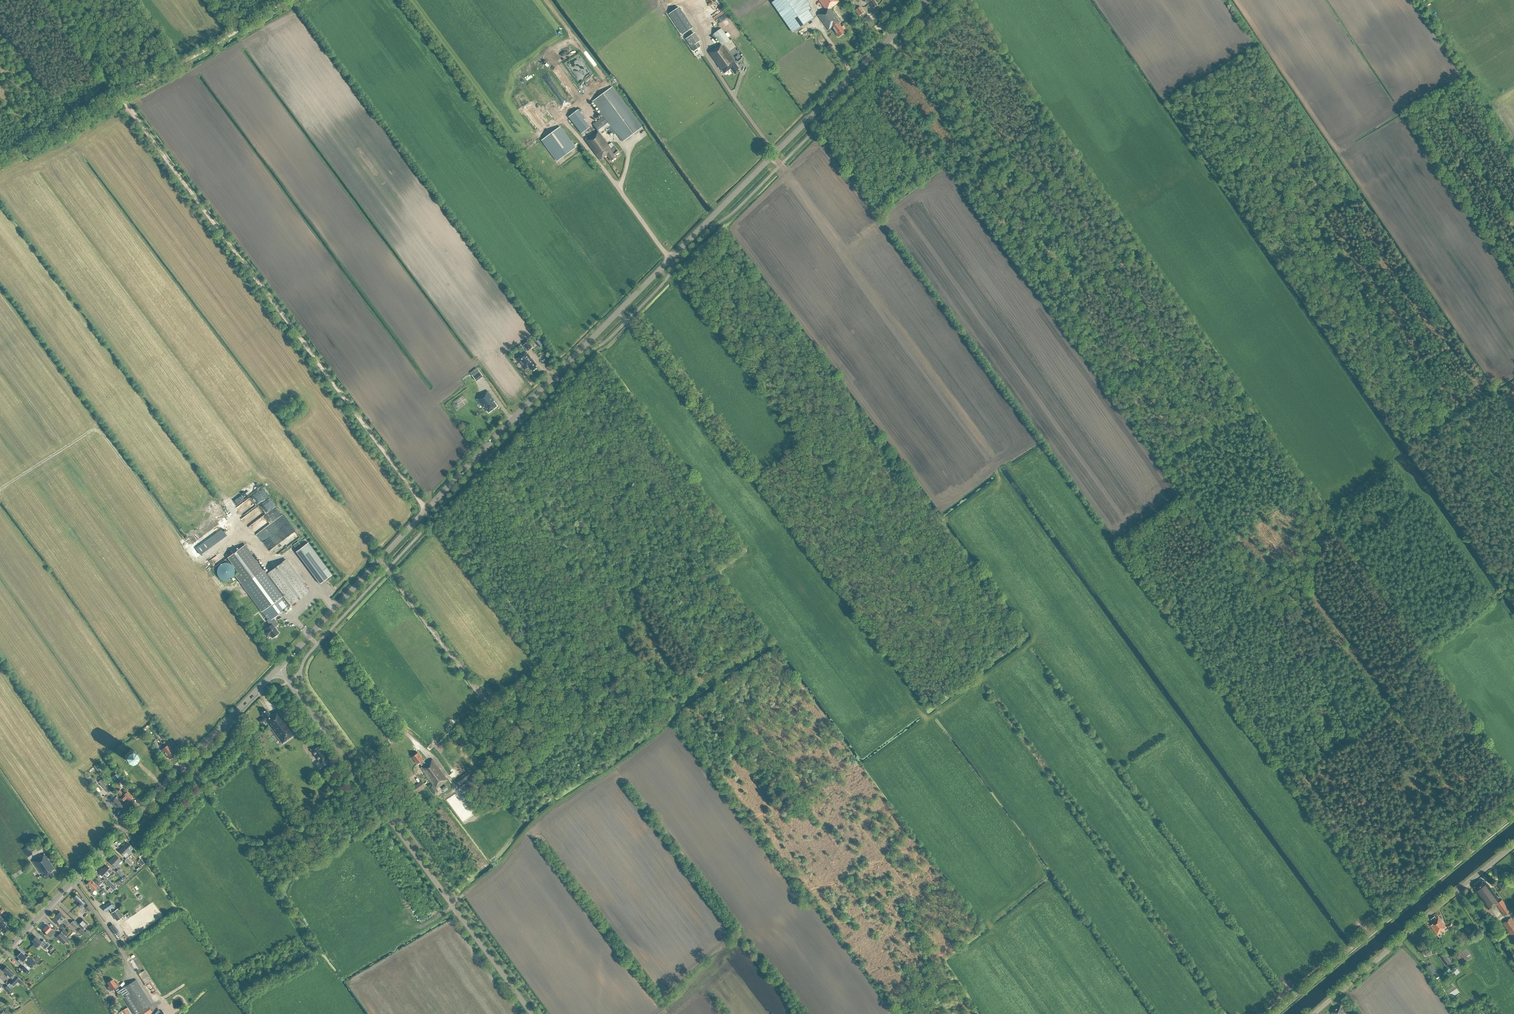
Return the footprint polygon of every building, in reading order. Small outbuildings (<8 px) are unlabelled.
[(803,3),(801,0),(776,0),(772,2),(793,32),(813,18),(808,10),(809,10),(808,7),(807,8),(803,3)] [(825,10),(817,15),(828,30),(832,27),(839,36),(845,32),(838,23),(839,22),(830,9),(839,2),(838,0),(818,0),(825,10)] [(874,0),(865,0),(870,8),(871,7),(873,8),(877,5),(874,0)] [(690,28),(678,6),(667,12),(680,33),(690,28)] [(860,6),(855,10),(859,16),(864,12),(860,6)] [(724,11),(714,17),(717,23),(727,16),(724,11)] [(721,44),(709,53),(724,74),(730,69),(734,74),(739,71),(738,69),(739,68),(735,63),(723,45),(730,40),(721,28),(713,34),(721,44)] [(694,52),(701,47),(698,43),(700,41),(695,33),(685,39),(694,52)] [(612,86),(592,101),(610,125),(608,127),(614,135),(616,133),(622,142),(642,127),(612,86)] [(582,134),(590,127),(584,120),(586,119),(579,110),(569,118),(582,134)] [(577,144),(561,124),(543,138),(560,158),(577,144)] [(611,148),(598,131),(586,140),(600,160),(607,155),(611,161),(616,158),(614,156),(616,155),(619,152),(614,146),(611,148)] [(528,351),(533,347),(528,342),(523,346),(526,349),(522,352),(523,353),(516,359),(519,363),(519,362),(522,366),(524,370),(529,366),(533,371),(537,368),(535,366),(537,365),(532,359),(531,360),(529,357),(530,357),(526,352),(527,351),(528,351)] [(476,381),(483,376),(478,370),(472,375),(476,381)] [(466,401),(474,395),(470,390),(462,396),(466,401)] [(489,412),(497,406),(494,401),(495,401),(492,397),(487,390),(480,396),(480,397),(477,399),(483,408),(484,407),(489,412)] [(222,528),(195,548),(200,555),(227,535),(222,528)] [(296,530),(270,549),(275,556),(301,537),(296,530)] [(265,574),(262,570),(264,569),(245,544),(227,557),(238,573),(236,575),(268,619),(266,620),(270,625),(265,629),(267,630),(264,632),(267,636),(269,634),(272,637),(274,636),(274,637),(277,635),(276,634),(278,633),(274,627),(278,624),(273,618),(289,606),(310,591),(286,559),(265,574)] [(225,580),(226,580),(227,580),(228,580),(229,580),(230,580),(230,579),(231,579),(232,578),(233,577),(234,576),(234,575),(234,574),(235,573),(235,572),(235,571),(235,570),(234,569),(234,568),(234,567),(233,567),(233,566),(232,565),(231,564),(230,564),(229,563),(228,563),(227,562),(226,562),(225,562),(224,563),(223,563),(222,563),(221,564),(220,564),(220,565),(219,565),(219,566),(218,566),(218,567),(217,568),(217,569),(217,570),(217,571),(217,572),(217,573),(217,574),(217,575),(218,576),(219,577),(219,578),(220,579),(221,579),(222,580),(223,580),(224,580),(225,580)] [(326,567),(314,575),(319,584),(332,575),(326,567)] [(256,618),(252,613),(247,617),(251,622),(256,618)] [(271,716),(266,709),(261,712),(263,714),(261,715),(263,717),(259,720),(261,723),(265,720),(282,743),(294,734),(277,711),(271,716)] [(162,743),(173,756),(176,753),(168,744),(167,744),(164,741),(162,743)] [(169,759),(173,756),(162,743),(159,745),(162,749),(161,750),(169,759)] [(319,769),(329,762),(327,759),(328,758),(317,743),(309,749),(318,761),(315,763),(319,769)] [(132,764),(134,763),(138,759),(139,756),(138,754),(134,750),(131,748),(125,754),(124,756),(126,759),(129,763),(132,764)] [(426,764),(423,760),(418,753),(412,757),(418,764),(419,762),(423,767),(421,768),(432,783),(429,786),(435,794),(439,792),(436,788),(448,780),(432,759),(427,764),(427,763),(426,764)] [(466,772),(456,779),(460,785),(470,777),(471,776),(467,771),(466,772)] [(126,783),(117,773),(113,776),(119,783),(120,782),(123,785),(126,783)] [(112,789),(103,779),(99,782),(107,791),(108,793),(112,789)] [(419,791),(426,786),(422,781),(415,786),(419,791)] [(124,790),(122,792),(119,789),(116,792),(119,795),(121,794),(122,795),(119,799),(123,802),(126,799),(128,801),(133,797),(127,791),(126,790),(124,790)] [(112,795),(108,799),(111,802),(114,805),(113,805),(116,808),(117,807),(120,810),(124,806),(115,797),(112,795)] [(471,796),(467,799),(474,809),(478,806),(471,796)] [(126,858),(132,852),(130,850),(132,848),(127,842),(119,851),(126,858)] [(54,876),(51,871),(54,869),(44,853),(32,861),(40,873),(41,873),(45,879),(49,877),(50,879),(54,876)] [(116,868),(118,866),(117,865),(121,860),(115,854),(109,861),(116,868)] [(106,865),(102,870),(101,869),(98,872),(105,879),(108,876),(108,877),(111,875),(112,875),(113,873),(113,872),(106,865)] [(102,888),(104,886),(103,885),(101,883),(103,881),(96,874),(92,879),(102,888)] [(101,889),(98,886),(91,879),(87,884),(94,891),(96,888),(99,891),(101,889)] [(113,884),(108,880),(106,882),(111,887),(108,890),(111,893),(113,890),(116,887),(113,884)] [(1486,884),(1483,880),(1473,887),(1476,891),(1475,892),(1488,910),(1496,904),(1504,915),(1510,911),(1502,900),(1500,901),(1487,883),(1486,884)] [(81,908),(85,903),(82,900),(77,894),(73,897),(79,903),(78,904),(81,908)] [(111,913),(116,910),(113,906),(110,902),(102,907),(105,912),(109,909),(111,913)] [(116,921),(123,916),(118,908),(116,910),(111,913),(116,921)] [(56,915),(66,924),(68,922),(64,918),(66,917),(60,912),(56,915)] [(65,925),(66,924),(56,915),(52,920),(58,925),(59,924),(61,925),(63,923),(65,925)] [(4,933),(6,930),(7,930),(8,929),(8,928),(9,928),(3,922),(5,920),(0,916),(0,929),(4,933)] [(1436,918),(1435,916),(1431,919),(1434,923),(1431,925),(1437,934),(1444,930),(1443,929),(1446,927),(1438,917),(1436,918)] [(1513,938),(1513,922),(1511,917),(1503,923),(1513,939),(1513,938)] [(83,929),(88,924),(82,918),(77,923),(83,929)] [(78,930),(80,928),(78,926),(78,925),(73,920),(70,923),(75,928),(78,930)] [(116,933),(120,931),(114,923),(110,925),(116,933)] [(47,925),(43,929),(46,933),(45,933),(49,937),(52,934),(55,932),(47,925)] [(63,944),(68,939),(61,932),(56,937),(63,944)] [(41,942),(36,936),(32,941),(34,943),(33,945),(36,948),(39,944),(42,947),(45,949),(49,945),(43,939),(41,942)] [(21,952),(17,956),(19,958),(17,960),(22,965),(25,962),(31,968),(36,962),(29,955),(27,957),(21,952)] [(1445,955),(1444,953),(1439,957),(1446,966),(1453,961),(1448,954),(1445,955)] [(1460,953),(1457,955),(1462,964),(1465,962),(1460,953)] [(1431,964),(1428,967),(1435,976),(1438,974),(1431,964)] [(1444,972),(1450,974),(1453,967),(1447,965),(1444,972)] [(7,966),(3,970),(8,975),(7,976),(9,978),(10,977),(13,979),(10,983),(7,985),(10,988),(12,985),(13,986),(20,979),(17,976),(14,973),(7,966)] [(27,974),(30,971),(24,966),(21,969),(27,974)] [(147,969),(141,972),(145,980),(151,978),(147,969)] [(107,982),(109,985),(112,989),(114,988),(118,993),(120,991),(124,997),(123,997),(133,1013),(148,1013),(152,1011),(149,1006),(152,1005),(136,979),(119,990),(117,986),(119,985),(117,982),(115,983),(113,979),(107,982)] [(1446,986),(1450,995),(1452,994),(1450,991),(1456,988),(1454,982),(1446,986)] [(1341,1006),(1332,1012),(1333,1013),(1348,1013),(1346,1011),(1345,1011),(1341,1006)]
